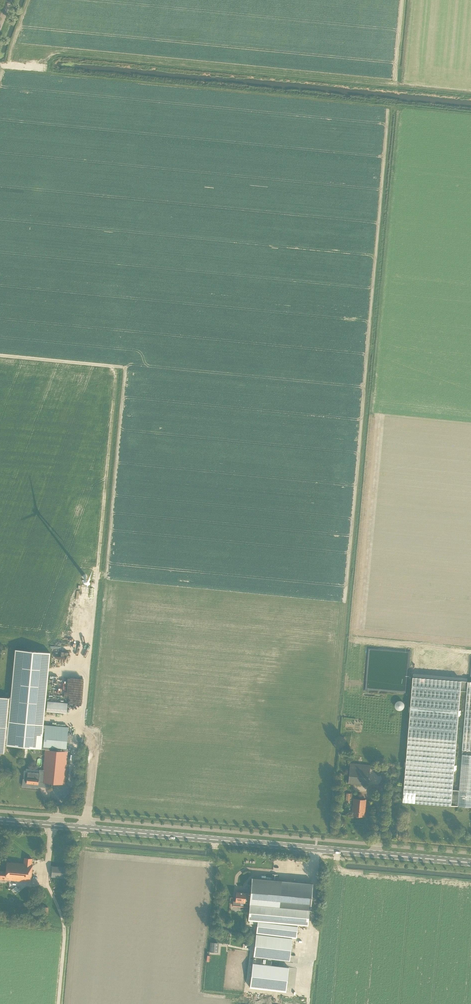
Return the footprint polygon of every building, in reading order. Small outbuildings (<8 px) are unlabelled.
[(5,753),(5,745),(41,748),(50,653),(15,649),(9,697),(0,696),(0,753),(5,753)] [(406,766),(403,802),(457,806),(459,791),(453,790),(454,770),(456,770),(456,765),(455,765),(459,715),(460,716),(461,710),(459,710),(461,691),(468,691),(469,681),(468,681),(413,677),(411,706),(410,706),(409,711),(411,712),(407,761),(405,761),(405,766),(406,766)] [(469,681),(468,691),(463,750),(470,751),(470,682),(469,681)] [(68,703),(50,701),(47,701),(47,711),(67,713),(68,703)] [(23,779),(23,786),(38,788),(38,787),(38,784),(39,781),(42,782),(48,782),(65,784),(68,752),(66,752),(68,727),(48,725),(44,725),(42,748),(45,749),(43,770),(43,773),(39,772),(28,771),(28,773),(25,773),(25,777),(26,777),(25,779),(23,779)] [(457,806),(458,806),(470,807),(470,751),(463,750),(459,791),(457,806)] [(348,784),(369,785),(370,765),(350,763),(348,784)] [(352,815),(364,816),(366,800),(354,798),(352,815)] [(31,881),(33,865),(31,865),(32,859),(25,857),(24,863),(8,862),(7,871),(0,870),(0,878),(31,881)] [(51,877),(65,878),(66,868),(52,866),(51,877)] [(312,885),(252,879),(251,894),(236,892),(235,902),(240,902),(240,903),(250,904),(249,921),(258,921),(254,956),(272,958),(290,960),(292,938),(297,939),(299,925),(309,926),(312,885)] [(210,943),(209,952),(217,952),(218,943),(210,943)] [(286,992),(289,967),(271,965),(272,958),(254,956),(250,987),(286,992)]
